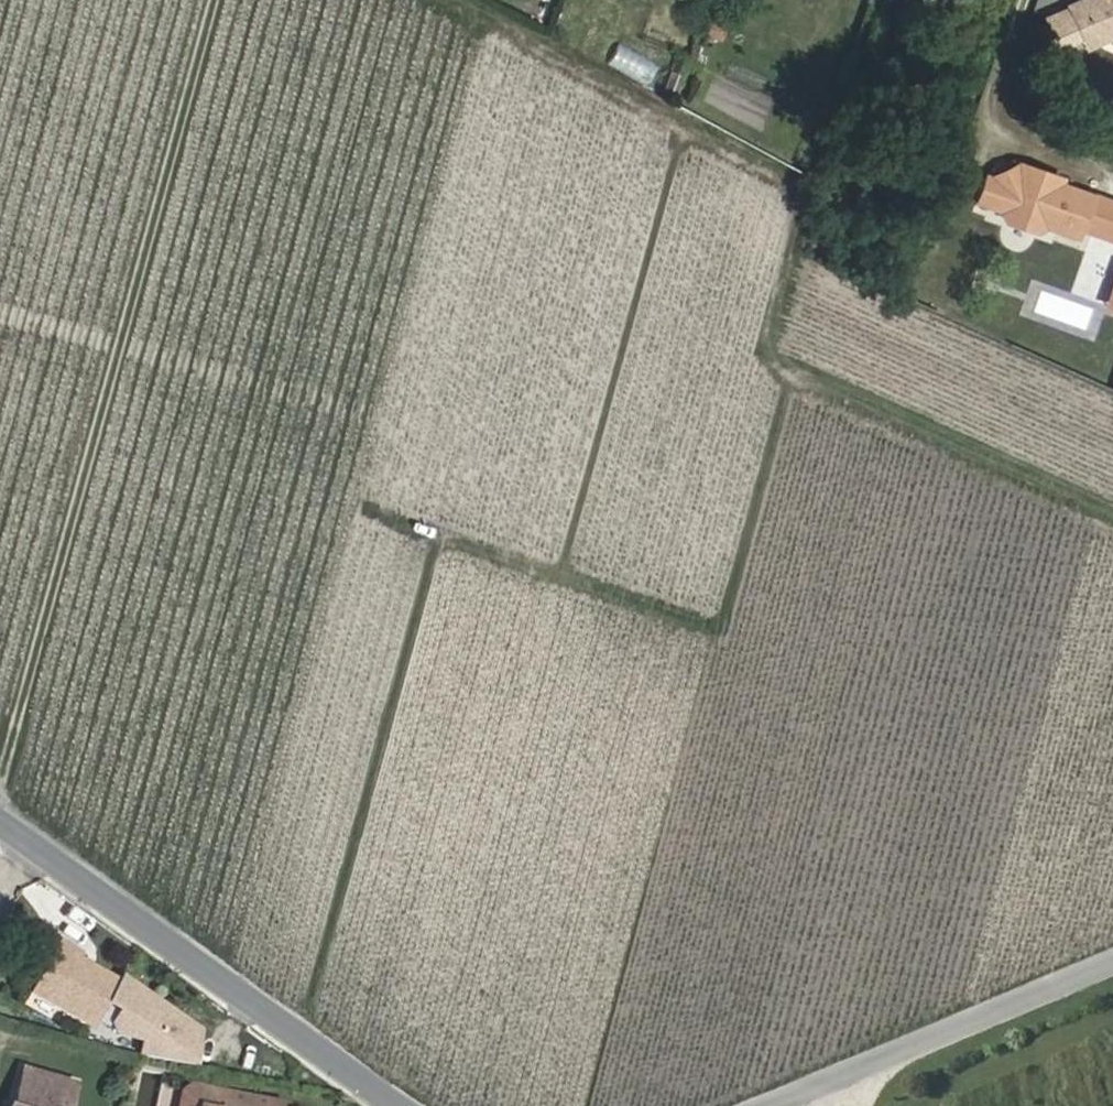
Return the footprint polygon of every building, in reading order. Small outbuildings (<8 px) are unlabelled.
[(1112,30),(1112,0),(1089,0),(1062,11),(1078,44),(1112,30)] [(724,32),(713,28),(704,54),(714,58),(724,32)] [(1081,51),(1112,39),(1112,30),(1078,44),(1081,51)] [(649,82),(658,61),(616,44),(607,65),(649,82)] [(1074,241),(1092,196),(1057,183),(1058,179),(1018,165),(1014,175),(999,169),(994,183),(983,178),(973,204),(999,212),(1009,227),(1030,234),(1041,229),(1074,241)] [(1092,196),(1078,232),(1112,246),(1112,204),(1092,196)] [(1103,311),(1112,315),(1112,284),(1103,311)] [(108,1002),(118,985),(77,961),(80,957),(61,946),(33,995),(93,1028),(108,1002)] [(203,1028),(124,974),(118,985),(108,1002),(125,1012),(118,1026),(125,1037),(146,1042),(142,1058),(193,1070),(203,1028)] [(87,1091),(37,1075),(31,1094),(83,1105),(87,1091)] [(187,1105),(205,1105),(209,1090),(192,1086),(187,1105)] [(209,1090),(205,1105),(229,1105),(230,1104),(239,1105),(282,1105),(209,1090)] [(28,1105),(82,1105),(83,1105),(31,1094),(28,1105)]
